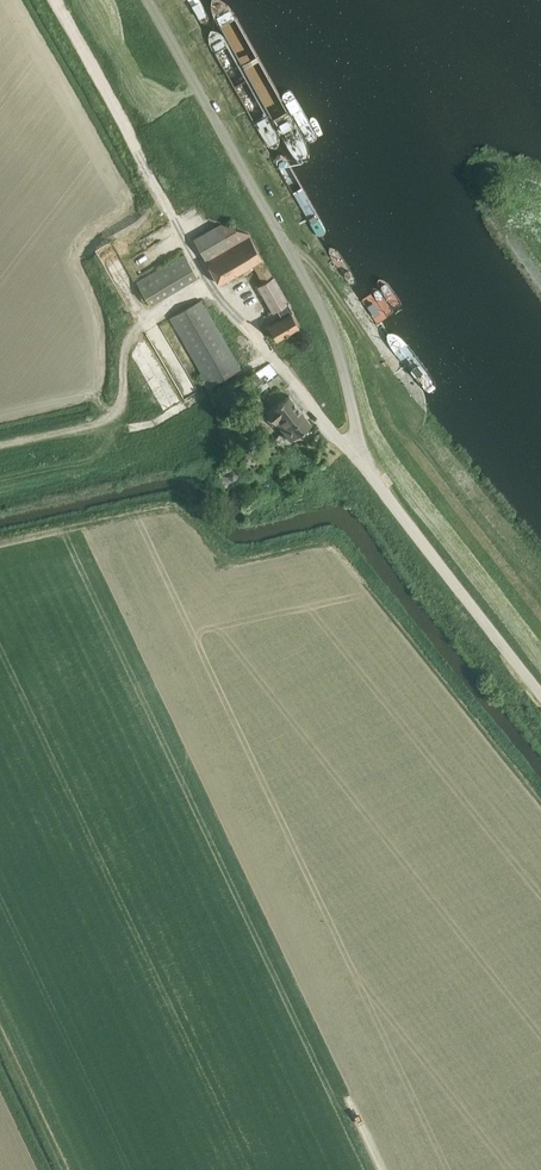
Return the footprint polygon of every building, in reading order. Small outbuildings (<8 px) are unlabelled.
[(277,340),(299,327),(300,327),(292,313),(293,312),(274,277),(273,277),(250,236),(251,236),(249,233),(222,223),(212,229),(194,238),(207,261),(219,283),(253,264),(264,283),(258,286),(273,312),(278,310),(283,318),(269,326),(277,340)] [(150,305),(196,278),(183,254),(136,281),(150,305)] [(208,387),(241,367),(201,299),(170,317),(202,372),(200,373),(208,387)] [(229,398),(237,408),(245,403),(237,392),(229,398)] [(291,440),(298,434),(312,424),(289,395),(268,411),(275,422),(276,421),(291,440)]
